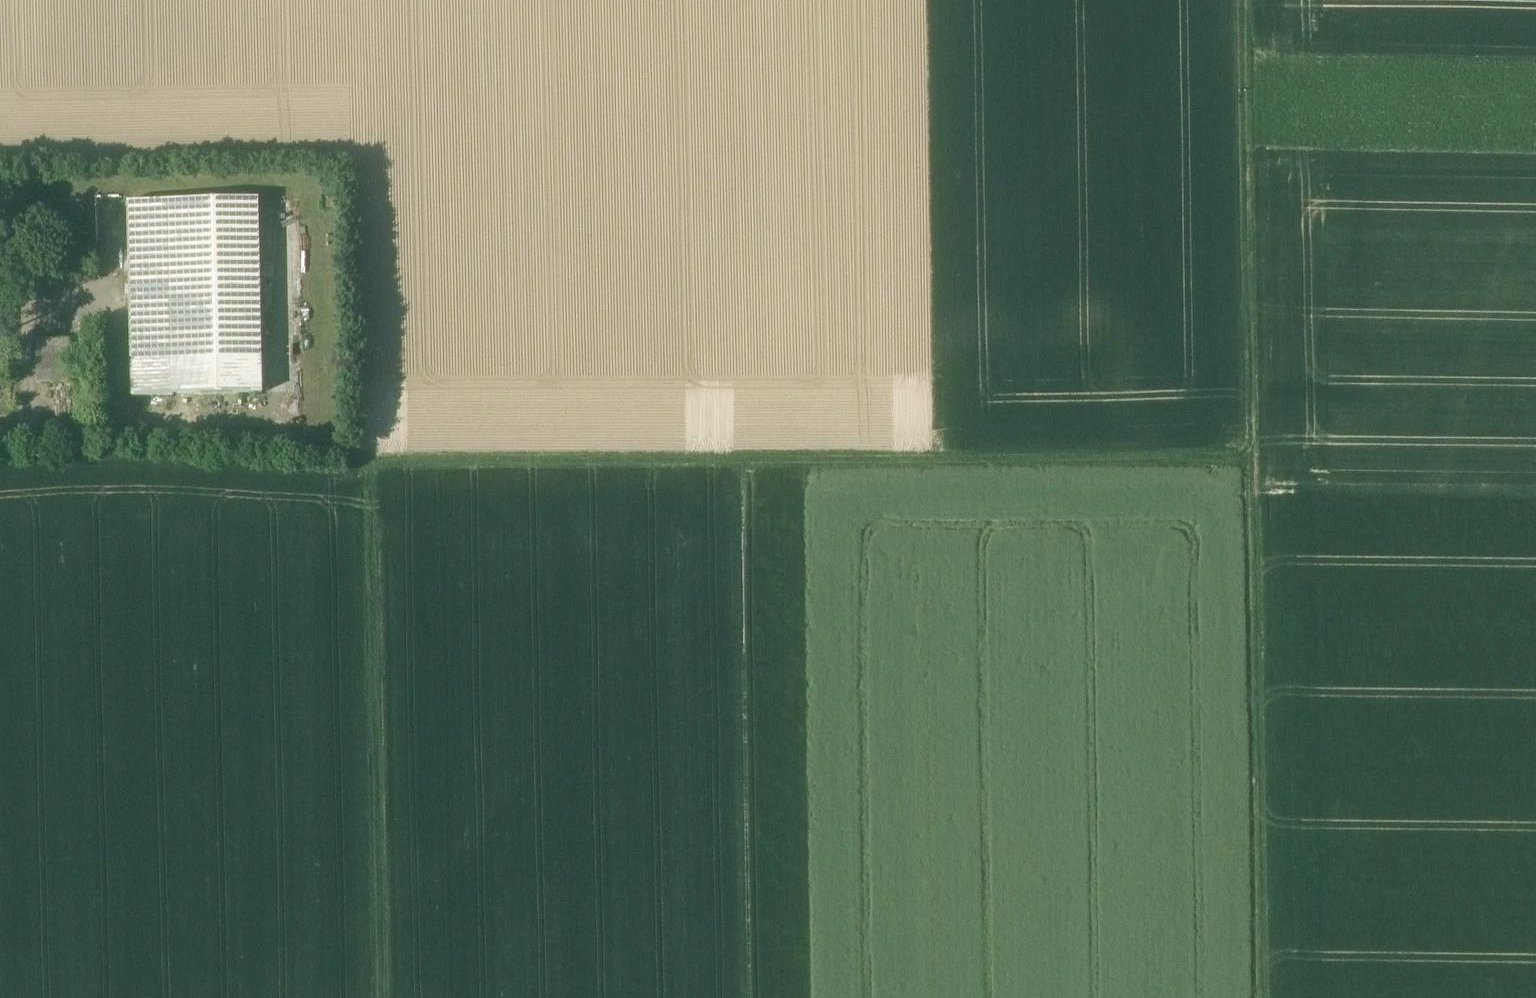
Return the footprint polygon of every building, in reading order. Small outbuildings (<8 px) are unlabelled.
[(258,200),(128,203),(132,397),(262,393),(258,200)] [(64,341),(38,341),(37,356),(63,357),(64,341)] [(63,357),(37,356),(37,371),(71,371),(71,357),(63,357)] [(71,371),(37,371),(37,384),(71,384),(71,371)]
